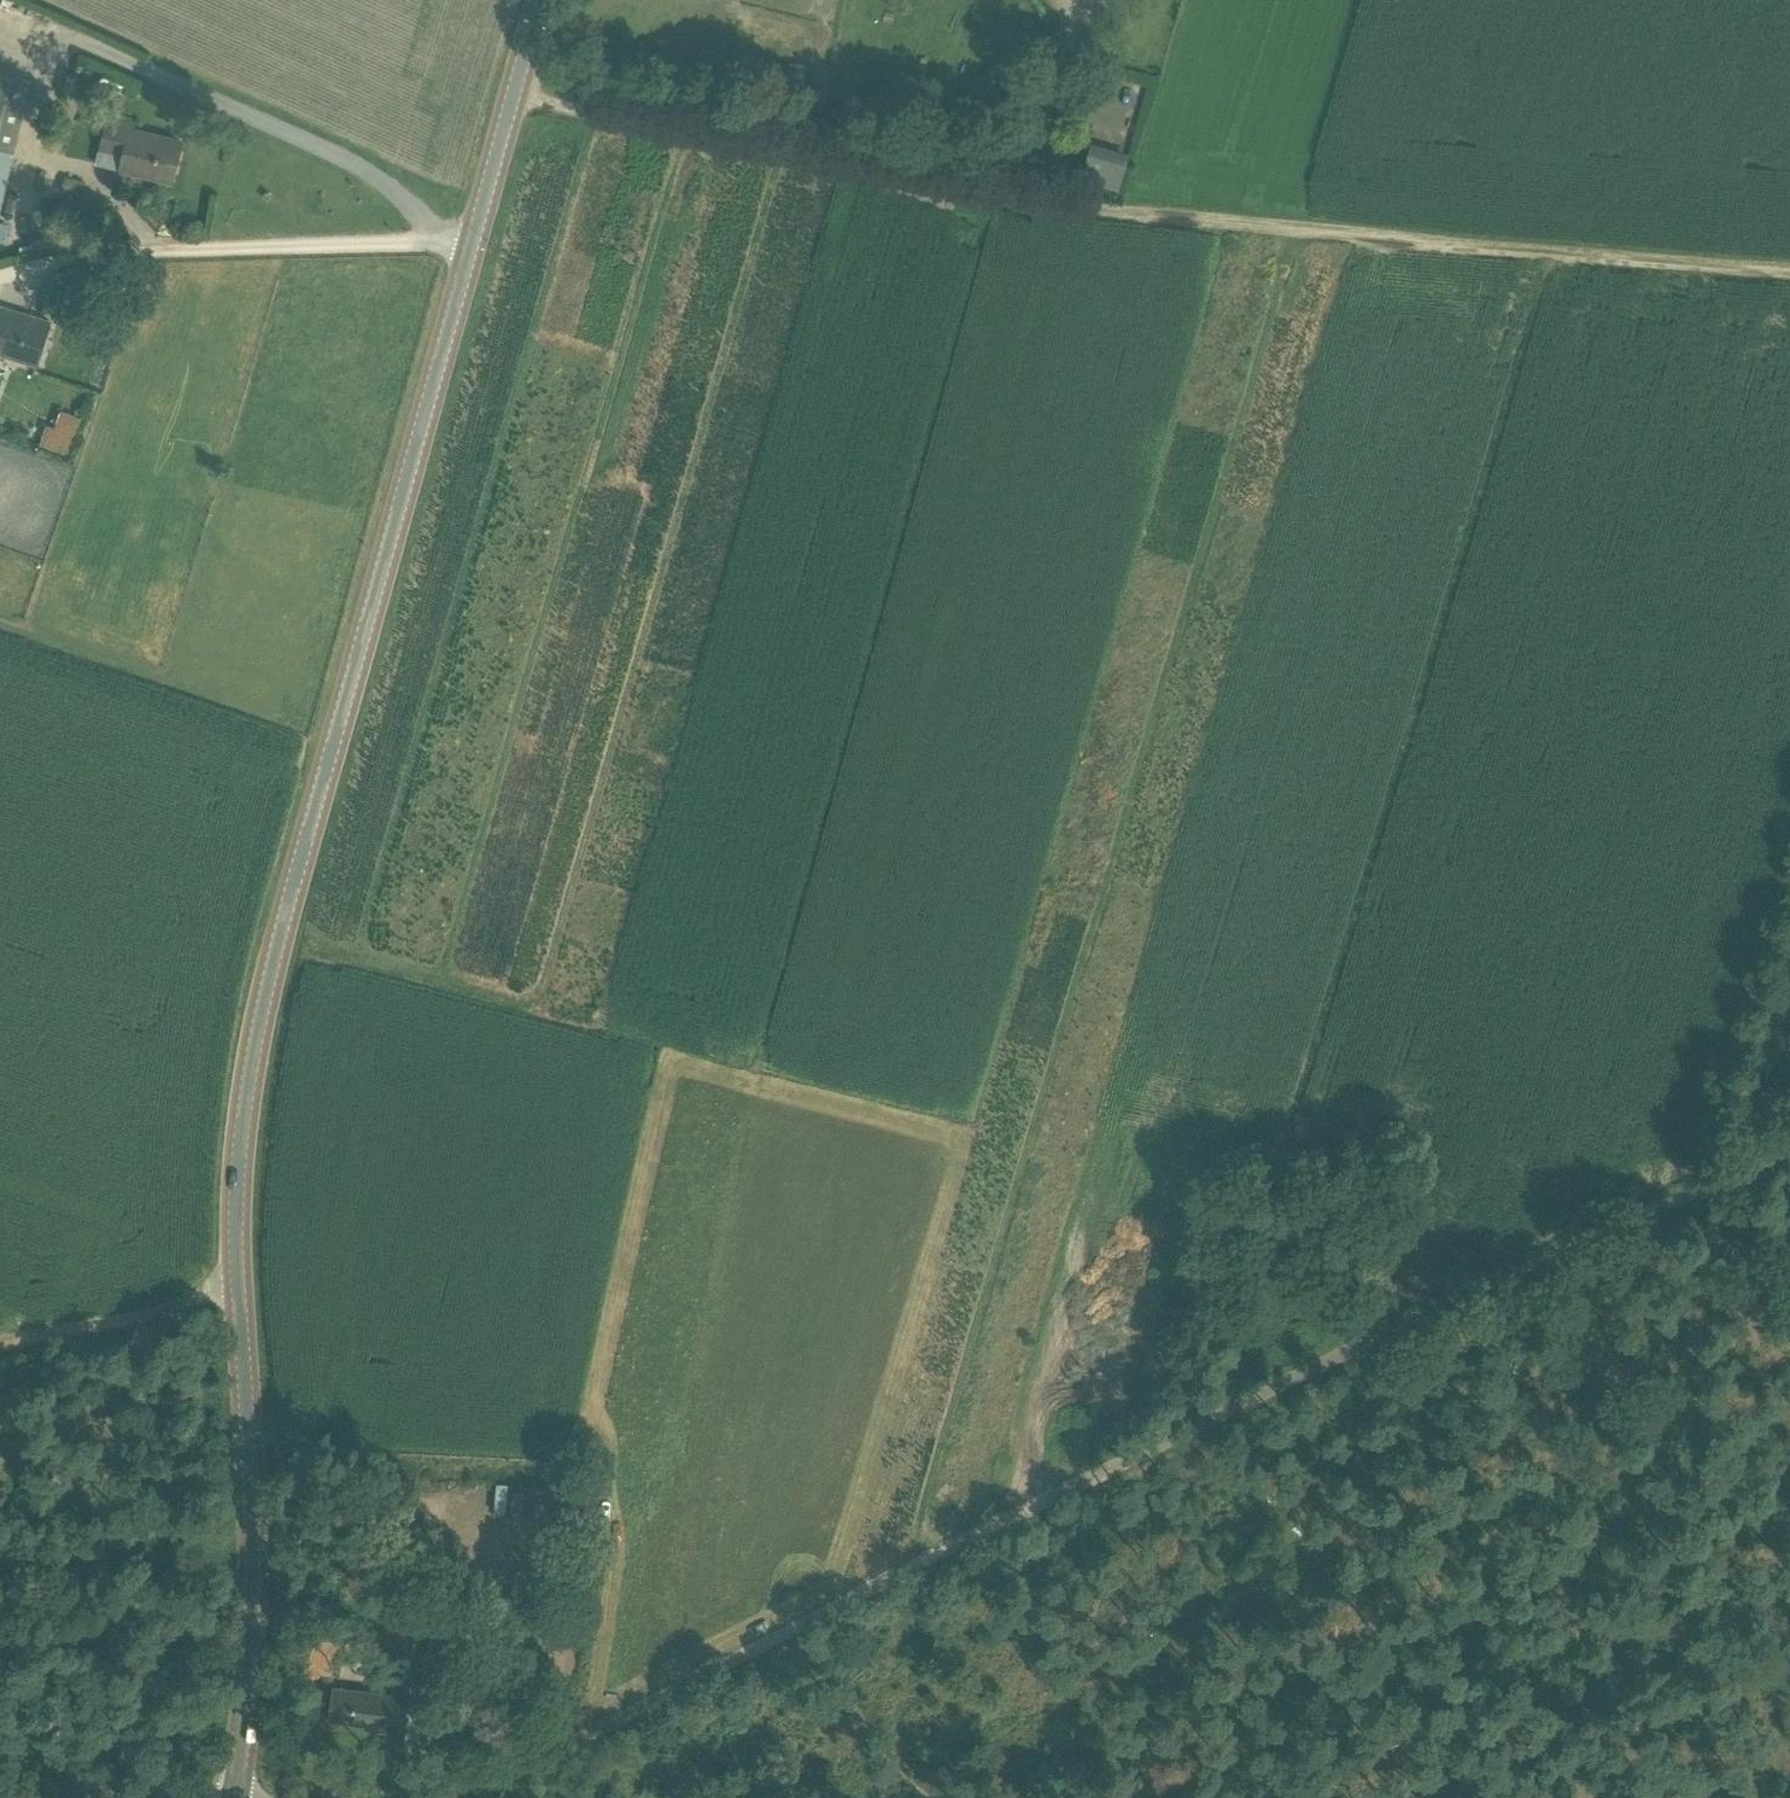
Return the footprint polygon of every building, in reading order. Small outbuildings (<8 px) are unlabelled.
[(30,82),(0,75),(0,221),(30,82)] [(109,123),(103,144),(126,150),(122,167),(172,180),(182,140),(133,127),(133,129),(109,123)] [(1138,163),(1139,153),(1114,149),(1113,159),(1138,163)] [(1110,160),(1106,182),(1134,187),(1137,164),(1110,160)] [(66,175),(60,191),(81,196),(85,180),(66,175)] [(37,367),(50,324),(0,308),(0,355),(37,367)] [(338,1690),(335,1724),(377,1728),(376,1732),(391,1733),(390,1744),(437,1749),(443,1680),(402,1676),(400,1696),(338,1690)]
